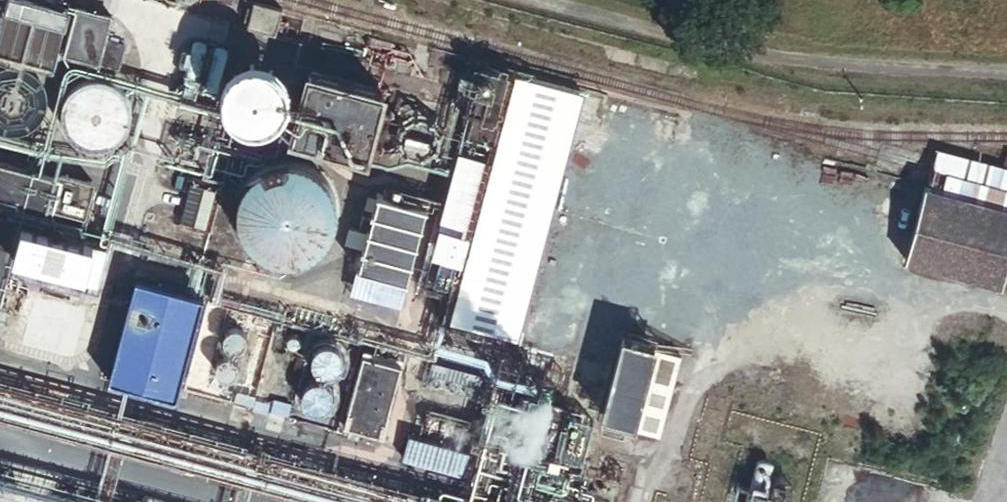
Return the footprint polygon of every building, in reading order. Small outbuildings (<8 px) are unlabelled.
[(0,19),(0,61),(50,73),(65,10),(23,0),(5,0),(0,19)] [(279,10),(251,3),(245,28),(273,35),(279,10)] [(106,16),(74,9),(64,55),(117,67),(122,46),(100,41),(106,16)] [(282,106),(284,102),(285,97),(285,93),(285,89),(284,84),(283,80),(281,76),(279,72),(276,69),(273,66),(269,63),(265,61),(261,60),(257,58),(252,58),(248,58),(244,58),(240,59),(235,61),(232,63),(228,66),(225,68),(222,72),(220,76),(218,79),(216,84),(216,88),(215,93),(215,96),(216,101),(218,106),(220,109),(222,113),(225,116),(228,119),(231,122),(235,124),(239,126),(243,127),(248,127),(252,127),(256,127),(261,126),(265,124),(269,122),(272,120),(275,117),(278,113),(280,110),(282,106)] [(44,109),(44,104),(45,100),(44,96),(44,91),(42,87),(41,83),(38,79),(36,76),(32,73),(29,70),(25,68),(21,67),(16,66),(13,65),(8,65),(3,66),(0,66),(0,133),(3,134),(8,135),(12,135),(16,134),(20,133),(24,131),(28,129),(32,127),(35,124),(38,120),(40,117),(42,113),(44,109)] [(385,90),(302,68),(283,140),(366,162),(385,90)] [(124,127),(125,123),(126,118),(126,115),(126,110),(125,106),(124,102),(122,98),(120,94),(117,90),(114,87),(111,85),(107,83),(103,81),(98,80),(94,79),(89,79),(85,80),(81,81),(77,82),(73,84),(69,87),(66,90),(63,93),(61,97),(59,101),(58,105),(57,109),(57,114),(57,118),(58,123),(59,127),(61,131),(63,134),(66,138),(69,141),(72,143),(76,146),(80,147),(85,148),(89,149),(93,149),(98,148),(102,147),(106,146),(110,144),(114,141),(117,138),(119,135),(122,131),(124,127)] [(583,98),(513,80),(448,328),(518,347),(583,98)] [(448,150),(449,145),(450,141),(450,137),(450,133),(449,128),(448,124),(446,120),(444,116),(441,113),(438,110),(434,107),(430,105),(426,103),(422,102),(418,102),(413,102),(409,102),(405,103),(401,105),(397,107),(393,110),(390,113),(387,116),(385,120),(383,124),(382,127),(381,132),(380,136),(381,141),(382,145),(383,149),(385,153),(387,157),(390,160),(393,163),(397,166),(401,168),(404,170),(408,171),(413,171),(417,171),(421,171),(426,170),(430,168),(434,166),(437,164),(441,161),(443,157),(446,153),(448,150)] [(1000,150),(995,168),(935,152),(926,187),(922,186),(903,259),(996,283),(1006,241),(1006,152),(1000,150)] [(336,216),(336,210),(336,203),(335,196),(333,190),(330,183),(326,178),(322,172),(317,168),(312,164),(305,160),(299,158),(292,156),(286,155),(279,155),(272,156),(266,158),(259,160),(253,163),(248,167),(243,172),(239,177),(235,183),(232,189),(230,195),(228,202),(228,209),(228,216),(229,222),(232,229),(234,235),(238,241),(242,246),(247,251),(253,255),(259,258),(265,261),(272,262),(278,263),(285,263),(292,262),(298,261),(305,258),(311,255),(317,251),(321,247),(326,241),(329,236),(332,230),(334,223),(336,216)] [(0,165),(0,280),(7,253),(81,273),(79,282),(94,285),(104,246),(41,230),(54,179),(0,165)] [(203,228),(212,188),(187,182),(177,222),(203,228)] [(403,283),(423,208),(374,195),(355,270),(403,283)] [(203,299),(133,282),(109,382),(179,399),(203,299)] [(242,344),(243,341),(243,338),(243,335),(241,333),(240,331),(237,329),(234,328),(231,327),(229,328),(226,329),(223,330),(222,332),(220,335),(220,338),(220,341),(221,344),(222,346),(224,349),(227,350),(230,351),(233,351),(236,350),(238,348),(240,347),(242,344)] [(296,343),(296,341),(295,339),(294,337),(292,335),(290,335),(288,335),(286,336),(284,338),(283,340),(283,342),(284,345),(286,346),(288,347),(290,347),(293,347),(294,345),(296,343)] [(339,366),(340,363),(341,359),(340,354),(338,351),(336,347),(332,345),(328,343),(324,343),(320,343),(316,345),(313,347),(310,350),(308,354),(307,359),(308,362),(309,366),(311,370),(314,373),(318,375),(322,376),(326,376),(330,375),(334,373),(337,370),(339,366)] [(630,434),(651,352),(618,344),(597,426),(630,434)] [(651,352),(630,434),(658,441),(680,360),(651,352)] [(235,372),(235,369),(236,366),(235,363),(234,360),(232,358),(230,357),(227,355),(224,355),(221,355),(218,356),(216,358),(214,360),(213,363),(212,366),(212,369),(213,372),(215,374),(217,376),(219,378),(222,378),(225,378),(228,378),(231,376),(233,374),(235,372)] [(378,433),(396,365),(359,356),(342,424),(378,433)] [(330,404),(331,400),(332,396),(331,392),(329,388),(327,385),(323,383),(319,381),(315,380),(311,381),(307,382),(304,385),(301,388),(299,392),(298,396),(299,400),(300,404),(302,407),(305,410),(309,412),(313,414),(317,414),(321,412),(325,410),(328,408),(330,404)] [(433,424),(434,421),(434,419),(433,417),(431,415),(429,414),(427,414),(424,414),(422,416),(421,418),(421,421),(421,423),(423,425),(425,427),(427,427),(429,427),(432,426),(433,424)] [(450,427),(450,424),(449,422),(448,420),(446,418),(443,418),(441,418),(439,419),(437,421),(436,424),(436,426),(437,429),(439,430),(442,431),(444,431),(447,431),(448,429),(450,427)] [(465,430),(465,428),(464,425),(463,423),(461,422),(458,421),(456,422),(453,423),(452,425),(451,428),(452,430),(453,433),(455,434),(457,435),(460,435),(462,434),(464,432),(465,430)] [(468,451),(407,437),(402,460),(462,475),(468,451)]
